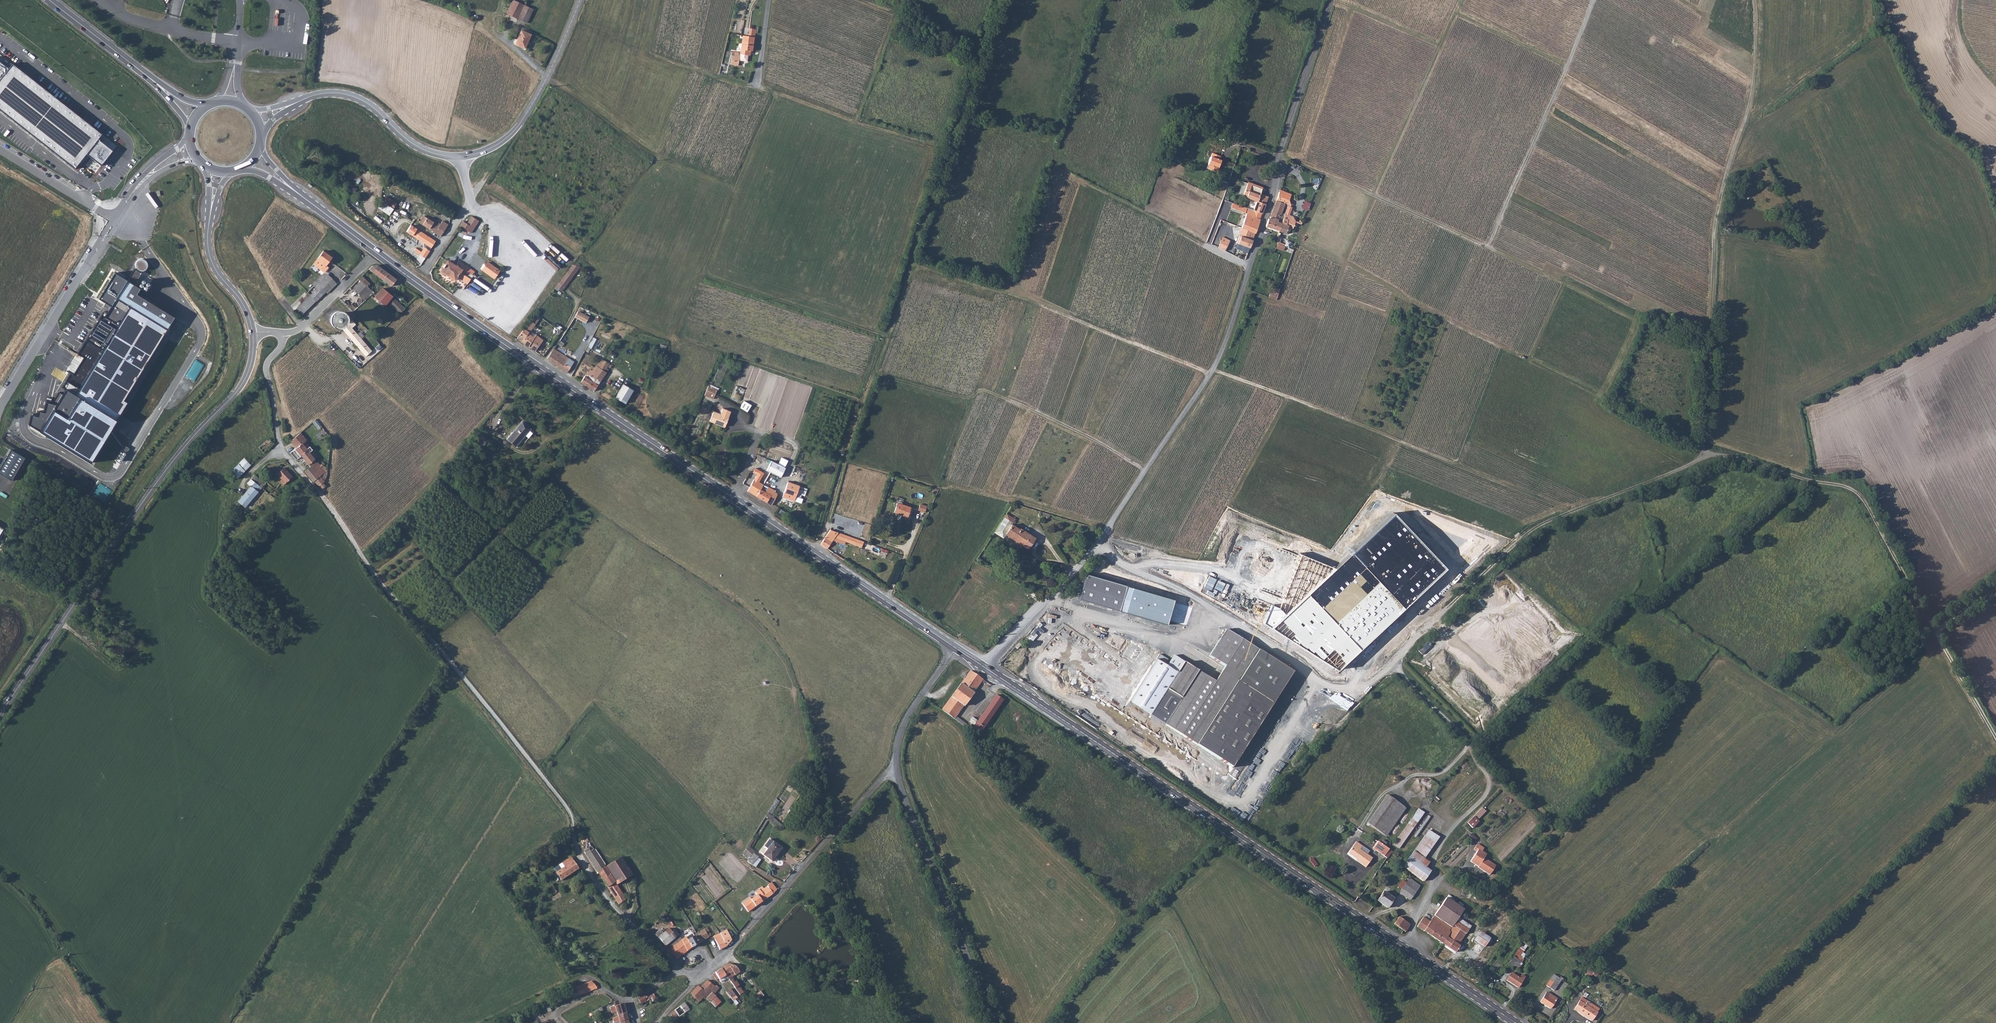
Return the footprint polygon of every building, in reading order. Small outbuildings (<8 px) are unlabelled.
[(524,5),(514,0),(512,0),(506,13),(517,18),(524,5)] [(527,23),(534,9),(524,5),(517,18),(527,23)] [(272,28),(273,11),(265,10),(264,27),(272,28)] [(531,34),(521,29),(515,43),(525,48),(531,34)] [(748,29),(747,37),(753,38),(754,38),(755,30),(748,29)] [(737,60),(745,62),(746,56),(745,55),(745,51),(748,51),(750,52),(753,38),(747,37),(742,36),(738,57),(737,60)] [(729,64),(736,66),(737,60),(738,57),(736,56),(736,54),(733,54),(733,58),(730,57),(729,64)] [(8,62),(5,66),(0,62),(0,111),(74,169),(79,163),(81,165),(85,160),(86,161),(89,157),(101,166),(112,151),(98,139),(102,134),(12,64),(8,62)] [(1218,155),(1210,152),(1205,163),(1208,164),(1206,168),(1216,171),(1217,166),(1219,160),(1217,159),(1218,155)] [(1262,214),(1268,196),(1259,193),(1262,186),(1249,181),(1245,190),(1249,192),(1247,198),(1257,202),(1254,210),(1262,214)] [(1287,198),(1279,195),(1276,201),(1284,204),(1287,198)] [(382,202),(392,209),(397,202),(387,196),(382,202)] [(1281,231),(1284,215),(1281,214),(1284,204),(1276,201),(1270,219),(1269,219),(1266,226),(1281,231)] [(1301,209),(1307,211),(1310,203),(1303,201),(1301,209)] [(1247,214),(1260,219),(1262,214),(1254,210),(1249,208),(1247,214)] [(1240,228),(1246,230),(1255,233),(1260,219),(1247,214),(1245,213),(1240,228)] [(1290,214),(1285,213),(1284,215),(1281,231),(1286,233),(1288,226),(1289,227),(1291,227),(1292,226),(1294,219),(1294,217),(1289,216),(1290,214)] [(419,222),(440,235),(446,226),(439,222),(437,225),(423,216),(419,222)] [(464,225),(461,223),(458,227),(470,234),(478,221),(470,216),(464,225)] [(411,234),(424,244),(430,247),(434,241),(416,229),(411,234)] [(1243,238),(1252,241),(1255,233),(1246,230),(1243,238)] [(1222,237),(1218,248),(1226,251),(1229,239),(1222,237)] [(1243,238),(1241,237),(1239,242),(1238,245),(1249,249),(1252,241),(1243,238)] [(428,251),(422,247),(418,253),(424,257),(428,251)] [(333,257),(325,251),(315,264),(326,272),(329,267),(327,265),(333,257)] [(389,286),(397,277),(378,262),(372,263),(368,267),(389,286)] [(446,278),(453,267),(446,262),(439,273),(446,278)] [(486,264),(481,271),(493,279),(498,273),(486,264)] [(466,285),(472,277),(466,273),(468,271),(461,266),(459,270),(453,267),(446,278),(444,281),(450,285),(455,278),(466,285)] [(139,288),(115,272),(99,299),(111,306),(107,314),(103,311),(77,355),(83,357),(74,375),(68,372),(62,386),(67,390),(63,395),(58,393),(53,404),(47,402),(45,413),(39,412),(38,417),(31,415),(29,425),(42,432),(90,461),(127,402),(123,399),(173,316),(136,294),(139,288)] [(329,292),(338,283),(328,274),(323,273),(313,283),(317,287),(324,294),(327,291),(329,292)] [(367,283),(359,274),(356,277),(359,280),(365,286),(367,283)] [(369,290),(365,286),(359,280),(350,289),(360,299),(369,290)] [(317,287),(311,294),(296,309),(302,315),(324,294),(317,287)] [(399,311),(404,306),(381,287),(372,296),(374,298),(373,300),(378,305),(380,303),(382,306),(387,301),(399,311)] [(339,316),(340,314),(339,312),(338,310),(335,308),(333,308),(331,309),(329,310),(327,312),(327,315),(328,317),(330,319),(332,320),(334,320),(336,320),(338,318),(339,316)] [(577,310),(574,316),(585,322),(589,315),(577,310)] [(524,326),(514,338),(534,352),(543,340),(530,330),(535,322),(530,318),(524,326)] [(353,343),(360,338),(349,326),(343,331),(353,343)] [(353,343),(362,354),(368,348),(360,338),(353,343)] [(660,344),(658,351),(664,352),(666,345),(660,344)] [(552,349),(545,359),(566,374),(574,362),(552,349)] [(586,375),(581,383),(592,391),(607,367),(609,368),(610,365),(602,360),(595,372),(592,371),(586,375)] [(717,387),(708,385),(705,395),(714,398),(717,387)] [(735,385),(731,397),(741,400),(745,389),(735,385)] [(630,390),(623,386),(615,398),(622,402),(630,390)] [(747,411),(751,404),(743,400),(739,407),(747,411)] [(721,415),(714,412),(710,421),(726,427),(732,412),(723,409),(721,415)] [(318,429),(321,426),(315,419),(312,421),(318,429)] [(530,425),(522,419),(514,432),(513,431),(508,439),(518,446),(530,425)] [(309,443),(299,432),(288,441),(295,449),(301,444),(304,447),(306,445),(309,443)] [(487,441),(481,437),(475,444),(482,449),(487,441)] [(263,453),(273,443),(268,438),(258,448),(263,453)] [(312,452),(306,445),(304,447),(301,444),(295,449),(290,454),(297,462),(302,458),(312,470),(306,474),(315,484),(317,482),(323,490),(326,488),(324,485),(326,483),(322,479),(325,476),(322,472),(324,471),(322,468),(321,469),(309,455),(312,452)] [(11,449),(0,467),(0,473),(12,480),(25,457),(11,449)] [(243,457),(226,471),(229,474),(231,473),(235,477),(251,463),(246,458),(245,459),(243,457)] [(778,464),(771,460),(766,470),(781,477),(785,468),(788,461),(781,457),(778,464)] [(279,479),(277,481),(278,482),(277,483),(280,486),(290,476),(281,467),(274,474),(279,479)] [(254,474),(251,478),(256,483),(260,487),(265,483),(259,476),(257,477),(254,474)] [(235,500),(237,502),(241,505),(257,490),(254,486),(256,483),(251,478),(245,483),(248,486),(235,500)] [(742,490),(751,495),(757,487),(759,484),(750,478),(742,490)] [(795,487),(785,482),(780,491),(790,497),(795,487)] [(759,488),(757,487),(751,495),(766,505),(773,495),(768,492),(770,490),(764,486),(761,490),(759,488)] [(905,504),(892,499),(889,510),(902,514),(905,504)] [(922,503),(916,501),(914,508),(919,510),(922,503)] [(1004,511),(1002,514),(1013,522),(1015,518),(1004,511)] [(992,529),(1003,537),(1005,533),(1011,523),(1013,522),(1002,514),(994,526),(992,529)] [(1263,623),(1336,670),(1445,569),(1393,514),(1285,614),(1270,605),(1263,623)] [(1011,523),(1005,533),(1027,547),(1035,534),(1020,526),(1019,527),(1011,523)] [(825,528),(817,541),(824,546),(829,537),(837,539),(837,536),(850,540),(851,536),(839,533),(833,531),(825,528)] [(1077,599),(1119,611),(1126,586),(1087,575),(1083,579),(1077,599)] [(1175,600),(1126,586),(1119,611),(1167,625),(1175,600)] [(1059,612),(1061,613),(1063,611),(1053,603),(1040,618),(1046,623),(1053,614),(1056,616),(1059,612)] [(1129,701),(1164,724),(1232,768),(1294,673),(1226,630),(1209,655),(1225,667),(1215,682),(1184,662),(1178,671),(1156,658),(1129,701)] [(1422,654),(1430,646),(1426,643),(1418,650),(1422,654)] [(1116,659),(1114,665),(1125,669),(1127,663),(1116,659)] [(983,680),(970,671),(956,691),(969,700),(983,680)] [(1019,673),(1017,676),(1034,687),(1036,683),(1030,679),(1030,680),(1019,673)] [(1474,717),(1486,705),(1465,684),(1454,696),(1474,717)] [(943,711),(956,720),(958,717),(969,700),(956,691),(943,711)] [(1006,695),(999,691),(985,711),(992,716),(1006,695)] [(985,711),(973,728),(978,732),(980,733),(992,716),(985,711)] [(973,728),(958,717),(956,720),(970,731),(975,735),(978,732),(973,728)] [(1404,807),(1387,795),(1367,823),(1385,835),(1404,807)] [(782,821),(792,806),(786,802),(776,817),(782,821)] [(1482,807),(1473,816),(1477,820),(1486,811),(1482,807)] [(1407,825),(1393,845),(1399,848),(1412,828),(1423,812),(1418,809),(1407,825)] [(1467,823),(1472,828),(1479,822),(1477,820),(1473,816),(1467,823)] [(1429,829),(1410,856),(1425,867),(1429,862),(1424,858),(1439,837),(1429,829)] [(768,836),(763,843),(765,845),(761,851),(769,857),(779,844),(768,836)] [(741,857),(757,865),(761,857),(753,853),(755,850),(750,847),(755,839),(751,838),(741,857)] [(1384,856),(1389,849),(1378,841),(1373,848),(1384,856)] [(1362,846),(1356,842),(1348,853),(1358,860),(1357,861),(1366,867),(1372,858),(1359,849),(1362,846)] [(593,846),(585,851),(619,905),(621,904),(623,908),(630,904),(618,885),(606,867),(593,846)] [(1481,851),(1478,849),(1477,851),(1470,861),(1478,866),(1478,867),(1490,875),(1495,866),(1484,858),(1486,854),(1481,851)] [(1425,867),(1410,856),(1403,867),(1423,881),(1430,871),(1425,867)] [(621,858),(610,865),(621,882),(632,875),(621,858)] [(575,870),(568,860),(566,861),(549,874),(556,884),(575,870)] [(621,882),(610,865),(606,867),(618,885),(621,882)] [(1410,900),(1420,886),(1409,878),(1399,892),(1410,900)] [(756,894),(754,896),(759,903),(768,897),(775,889),(769,882),(765,886),(763,882),(756,888),(757,889),(754,891),(756,894)] [(547,886),(541,891),(544,895),(537,900),(540,904),(553,894),(547,886)] [(1394,898),(1383,892),(1377,901),(1387,908),(1394,898)] [(759,903),(754,896),(745,903),(743,902),(739,905),(743,910),(742,911),(744,914),(759,903)] [(1446,897),(1434,915),(1445,922),(1452,927),(1453,925),(1458,917),(1464,909),(1446,897)] [(1434,915),(1430,921),(1424,931),(1438,940),(1442,933),(1439,931),(1445,922),(1434,915)] [(1394,924),(1405,932),(1407,929),(1410,924),(1399,917),(1394,924)] [(1417,926),(1424,931),(1430,921),(1423,917),(1417,926)] [(1471,926),(1458,917),(1453,925),(1466,934),(1471,926)] [(1448,937),(1451,932),(1449,931),(1452,927),(1445,922),(1439,931),(1442,933),(1438,940),(1443,944),(1448,937)] [(1453,925),(1452,927),(1449,931),(1451,932),(1462,939),(1466,934),(1453,925)] [(704,927),(697,930),(701,940),(709,935),(704,927)] [(697,930),(692,933),(692,934),(696,943),(701,940),(697,930)] [(717,951),(723,948),(729,941),(723,931),(711,937),(717,951)] [(1460,942),(1460,941),(1462,939),(1451,932),(1448,937),(1453,941),(1449,947),(1456,952),(1460,946),(1458,945),(1460,942)] [(1490,939),(1480,932),(1474,940),(1484,947),(1490,939)] [(657,933),(651,939),(655,942),(661,936),(657,933)] [(696,943),(692,934),(681,943),(678,940),(672,945),(670,942),(662,949),(666,953),(668,952),(674,959),(696,943)] [(1453,941),(1448,937),(1443,944),(1449,947),(1453,941)] [(1517,959),(1521,962),(1526,955),(1518,950),(1513,956),(1517,959)] [(1508,964),(1512,967),(1514,965),(1517,959),(1513,956),(1508,964)] [(1467,970),(1469,967),(1457,959),(1455,962),(1460,965),(1460,966),(1464,969),(1465,968),(1467,970)] [(1521,962),(1517,959),(1514,965),(1518,968),(1520,965),(1522,963),(1521,962)] [(736,966),(728,964),(719,969),(727,979),(731,976),(740,972),(736,966)] [(1600,971),(1591,965),(1584,974),(1588,977),(1591,973),(1592,974),(1596,977),(1600,971)] [(727,979),(719,969),(712,976),(717,981),(719,980),(722,982),(727,979)] [(1520,978),(1511,973),(1506,980),(1518,987),(1525,977),(1522,975),(1520,978)] [(1554,990),(1561,980),(1554,974),(1546,985),(1554,990)] [(710,1003),(717,996),(714,994),(720,988),(716,984),(715,986),(707,979),(700,987),(698,985),(691,993),(700,1001),(703,997),(710,1003)] [(591,981),(572,989),(576,997),(598,988),(595,984),(591,981)] [(735,981),(731,984),(734,989),(735,988),(739,985),(736,981),(735,981)] [(729,985),(724,990),(728,994),(733,990),(729,985)] [(739,985),(735,988),(740,995),(744,992),(739,985)] [(737,998),(733,990),(728,994),(733,1001),(737,998)] [(755,994),(757,999),(764,995),(761,991),(755,994)] [(1551,994),(1547,992),(1540,1002),(1550,1008),(1555,1001),(1549,997),(1551,994)] [(646,994),(638,999),(641,1005),(656,996),(654,993),(647,997),(646,994)] [(722,1001),(717,996),(710,1003),(716,1008),(722,1001)] [(1587,1001),(1582,997),(1574,1009),(1591,1021),(1599,1009),(1590,1003),(1588,1006),(1585,1004),(1587,1001)] [(691,1009),(685,1002),(670,1013),(676,1021),(691,1009)] [(617,1012),(618,1016),(612,1018),(614,1022),(618,1022),(620,1022),(629,1019),(624,1003),(610,1007),(612,1013),(617,1012)]
